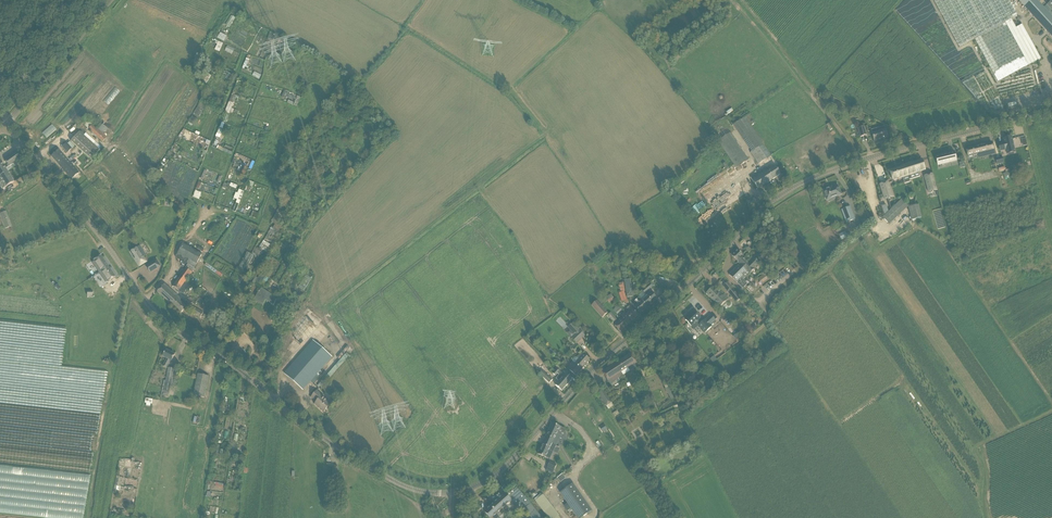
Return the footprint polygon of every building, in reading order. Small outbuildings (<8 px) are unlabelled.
[(1035,47),(1022,25),(1016,28),(1015,26),(1016,26),(1015,24),(1014,25),(1011,19),(1017,16),(1008,0),(933,0),(959,47),(974,39),(998,82),(1041,59),(1035,47)] [(1036,0),(1021,0),(1030,9),(1028,12),(1051,38),(1051,17),(1036,0)] [(235,18),(231,16),(225,25),(229,27),(235,18)] [(227,36),(220,33),(217,38),(224,42),(227,36)] [(223,44),(218,42),(215,50),(220,52),(223,44)] [(240,52),(227,46),(225,51),(238,57),(240,52)] [(220,79),(226,82),(231,74),(224,70),(220,79)] [(228,115),(236,95),(232,94),(225,113),(228,115)] [(95,95),(83,111),(87,114),(99,98),(95,95)] [(200,110),(197,109),(194,113),(199,117),(202,112),(200,110)] [(738,121),(733,125),(752,152),(750,153),(758,165),(771,156),(770,155),(751,127),(745,117),(744,117),(738,121)] [(102,124),(98,129),(103,134),(107,129),(102,124)] [(237,135),(240,129),(226,124),(223,130),(237,135)] [(102,142),(106,137),(103,134),(98,129),(92,125),(88,129),(102,142)] [(860,137),(867,135),(864,127),(858,129),(860,137)] [(880,132),(879,128),(871,130),(872,134),(874,141),(888,137),(886,130),(880,132)] [(91,159),(100,150),(79,132),(71,141),(91,159)] [(730,133),(718,141),(719,143),(721,147),(722,147),(727,155),(736,169),(748,160),(730,133)] [(1001,143),(998,144),(1000,151),(1006,149),(1007,154),(1015,152),(1013,147),(1015,147),(1014,140),(1012,141),(1012,140),(1012,139),(1010,140),(1010,139),(1009,138),(1007,139),(1004,139),(1004,140),(1004,142),(1001,143)] [(991,142),(966,149),(968,157),(987,152),(987,156),(994,154),(991,142)] [(66,143),(62,147),(67,153),(71,149),(66,143)] [(58,149),(51,156),(63,170),(71,164),(58,149)] [(7,171),(11,169),(15,166),(13,164),(16,162),(21,158),(16,152),(5,160),(9,166),(5,169),(0,160),(0,176),(7,171)] [(950,153),(935,156),(937,162),(941,161),(942,165),(956,161),(955,153),(953,153),(950,154),(950,153)] [(925,170),(922,160),(905,165),(909,175),(918,172),(925,170)] [(71,164),(63,170),(65,172),(71,179),(78,172),(71,164)] [(905,165),(889,170),(892,181),(902,177),(909,175),(905,165)] [(780,174),(775,166),(768,171),(765,167),(750,177),(758,189),(780,174)] [(0,176),(0,179),(6,187),(9,185),(14,182),(7,171),(0,176)] [(920,178),(918,172),(909,175),(911,181),(920,178)] [(932,174),(925,176),(926,182),(929,193),(937,191),(934,180),(933,180),(932,174)] [(911,181),(909,175),(902,177),(905,185),(910,183),(909,181),(911,181)] [(252,187),(254,183),(250,181),(248,186),(247,186),(245,190),(250,192),(252,187)] [(888,182),(880,185),(880,186),(885,200),(893,198),(888,183),(888,182)] [(841,195),(838,186),(832,188),(832,187),(823,190),(824,194),(825,199),(826,198),(827,200),(841,195)] [(239,187),(236,198),(241,199),(242,196),(244,191),(245,189),(242,188),(242,189),(239,187)] [(195,191),(193,197),(199,199),(201,193),(195,191)] [(886,214),(883,218),(889,224),(903,212),(900,208),(905,203),(902,200),(888,212),(886,214)] [(908,206),(905,203),(900,208),(903,212),(908,206)] [(918,206),(908,208),(911,220),(921,218),(918,206)] [(846,223),(855,219),(850,207),(841,210),(846,223)] [(12,226),(6,211),(0,214),(0,218),(4,229),(12,226)] [(79,235),(90,252),(96,249),(85,232),(79,235)] [(841,240),(848,237),(845,232),(839,235),(841,240)] [(186,267),(173,286),(179,291),(195,268),(202,255),(183,244),(175,258),(183,262),(182,264),(185,266),(186,264),(187,264),(188,264),(186,267)] [(140,266),(147,262),(141,253),(143,252),(140,246),(131,252),(140,266)] [(77,247),(71,251),(78,260),(83,256),(77,247)] [(740,264),(729,275),(736,282),(737,281),(739,283),(738,284),(743,288),(747,284),(745,282),(743,280),(749,273),(750,274),(754,269),(754,268),(759,263),(754,258),(749,264),(742,257),(743,256),(737,250),(732,256),(740,264)] [(250,272),(253,267),(249,265),(254,256),(247,252),(238,270),(244,273),(246,270),(250,272)] [(94,261),(92,263),(99,272),(105,282),(107,281),(108,282),(115,277),(108,266),(100,255),(93,260),(94,261)] [(150,273),(160,266),(156,260),(146,266),(150,273)] [(255,277),(252,283),(254,284),(256,282),(261,285),(263,283),(266,277),(265,277),(266,275),(262,272),(264,268),(262,267),(257,275),(259,277),(258,279),(255,277)] [(761,283),(770,277),(767,272),(758,278),(761,283)] [(245,278),(241,275),(236,282),(240,285),(245,278)] [(311,279),(306,275),(298,288),(304,291),(311,279)] [(641,301),(647,307),(653,302),(657,299),(649,290),(654,285),(651,282),(642,291),(646,295),(644,297),(642,299),(643,300),(641,301)] [(727,282),(723,286),(724,287),(728,291),(736,303),(741,299),(732,288),(728,284),(727,282)] [(622,302),(627,300),(622,283),(618,284),(620,293),(619,294),(622,302)] [(181,313),(185,309),(187,307),(180,300),(181,299),(165,284),(161,288),(157,292),(162,296),(181,313)] [(198,304),(208,291),(202,287),(193,299),(198,304)] [(722,296),(713,287),(706,293),(713,301),(714,301),(720,307),(729,299),(724,294),(722,296)] [(256,295),(253,300),(263,305),(265,301),(267,298),(275,303),(277,297),(270,293),(261,288),(259,292),(258,292),(256,295)] [(107,292),(100,297),(104,303),(111,298),(107,292)] [(609,303),(614,300),(612,294),(605,297),(606,298),(604,299),(605,302),(608,301),(609,303)] [(640,314),(647,307),(641,301),(638,298),(637,299),(635,301),(634,302),(635,303),(633,305),(640,314)] [(602,318),(608,313),(597,301),(591,306),(602,318)] [(200,318),(203,313),(204,313),(193,306),(193,307),(190,311),(200,318)] [(617,315),(622,310),(618,306),(613,310),(617,315)] [(633,310),(629,306),(627,309),(630,312),(626,315),(632,321),(638,316),(633,310)] [(620,332),(632,321),(626,315),(624,312),(621,315),(623,318),(615,326),(620,332)] [(694,312),(685,320),(694,330),(699,325),(705,332),(711,327),(710,326),(715,321),(711,315),(705,320),(703,322),(700,319),(700,318),(694,312)] [(612,323),(616,319),(611,313),(606,316),(612,323)] [(316,328),(308,322),(298,334),(295,342),(301,346),(316,328)] [(569,327),(568,328),(569,329),(574,334),(571,338),(575,343),(584,335),(580,331),(573,323),(569,327)] [(744,331),(741,328),(738,330),(744,338),(748,335),(745,330),(744,331)] [(313,340),(284,373),(303,390),(307,386),(311,381),(313,378),(316,375),(332,357),(318,345),(313,340)] [(166,350),(163,357),(167,359),(163,366),(166,368),(170,360),(172,361),(175,355),(166,350)] [(324,384),(349,356),(346,353),(321,382),(323,384),(324,384)] [(573,362),(567,368),(569,370),(575,376),(590,360),(584,354),(581,353),(577,358),(579,360),(575,364),(573,362)] [(631,354),(602,373),(605,377),(608,381),(610,384),(612,387),(620,382),(618,379),(623,375),(621,372),(628,368),(630,371),(636,367),(634,364),(636,363),(634,359),(631,354)] [(161,394),(161,396),(163,397),(168,397),(169,395),(174,369),(168,368),(166,380),(164,380),(161,394)] [(564,375),(557,369),(555,371),(558,373),(559,375),(562,378),(565,380),(562,384),(565,387),(572,380),(565,374),(564,375)] [(549,383),(553,380),(542,370),(539,374),(549,383)] [(204,398),(209,377),(198,374),(193,395),(204,398)] [(561,391),(565,387),(562,384),(565,380),(562,378),(559,375),(556,378),(559,381),(555,385),(561,391)] [(606,406),(612,403),(606,393),(603,389),(597,393),(600,397),(606,406)] [(324,412),(327,408),(330,404),(323,398),(325,397),(317,390),(315,393),(311,397),(317,402),(315,404),(324,412)] [(662,416),(679,408),(677,404),(660,413),(662,416)] [(552,423),(544,441),(553,445),(556,446),(562,433),(563,434),(565,430),(561,428),(561,427),(552,423)] [(542,444),(537,454),(549,459),(550,459),(556,446),(553,445),(544,441),(542,444)] [(592,511),(572,484),(559,493),(577,517),(582,517),(592,511)] [(517,487),(507,496),(505,494),(484,512),(490,517),(498,517),(508,509),(506,506),(511,501),(522,512),(525,510),(531,517),(542,517),(531,504),(517,487)] [(559,516),(543,495),(536,500),(549,517),(556,517),(559,516)] [(481,516),(476,510),(470,514),(473,517),(478,517),(481,516)]
